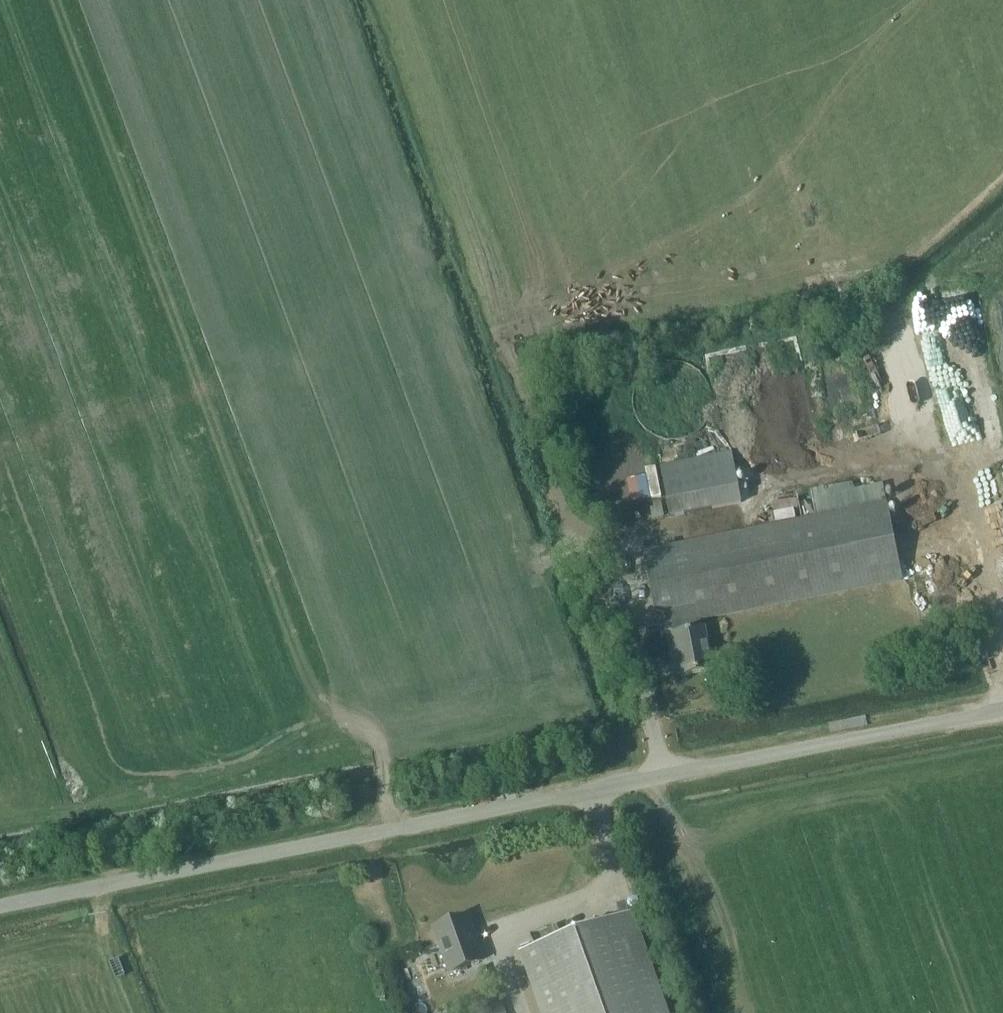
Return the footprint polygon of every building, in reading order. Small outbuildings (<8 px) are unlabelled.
[(825,420),(862,411),(848,353),(811,361),(825,420)] [(659,467),(669,520),(740,505),(730,453),(659,467)] [(655,613),(672,609),(677,634),(671,635),(677,662),(681,661),(684,675),(712,669),(704,631),(701,631),(699,623),(901,583),(885,503),(644,552),(655,613)] [(625,902),(616,905),(621,919),(630,916),(625,902)] [(635,914),(630,916),(621,919),(522,955),(543,1012),(671,1012),(635,914)] [(485,961),(469,919),(436,931),(452,974),(485,961)] [(476,1012),(506,1012),(499,991),(471,1001),(476,1012)]
